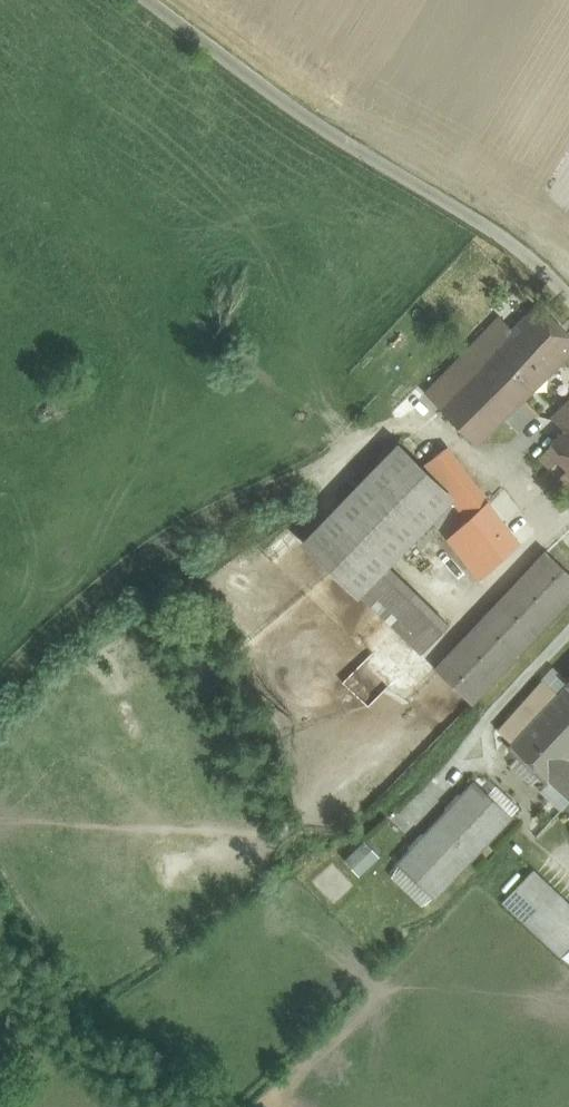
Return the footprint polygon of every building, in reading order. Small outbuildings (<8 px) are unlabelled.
[(537,303),(511,329),(504,337),(545,379),(568,355),(568,335),(537,303)] [(499,316),(425,392),(477,445),(504,418),(520,435),(539,415),(524,399),(545,379),(504,337),(511,329),(499,316)] [(556,420),(565,430),(568,427),(568,408),(556,420)] [(552,444),(553,445),(542,456),(550,465),(562,454),(568,461),(568,427),(565,430),(552,444)] [(399,446),(306,542),(357,592),(450,496),(399,446)] [(488,505),(445,449),(428,463),(471,520),(488,505)] [(471,520),(464,526),(493,565),(517,542),(488,505),(471,520)] [(436,669),(471,702),(568,598),(568,572),(547,552),(436,669)] [(449,624),(389,566),(362,595),(422,653),(449,624)] [(543,680),(498,730),(513,743),(559,694),(558,694),(543,680)] [(558,694),(559,694),(513,743),(511,744),(568,799),(568,683),(568,682),(558,694)] [(474,782),(400,862),(436,896),(510,816),(474,782)] [(364,871),(382,854),(367,838),(348,856),(364,871)] [(534,869),(503,902),(562,958),(568,950),(568,901),(534,869)]
